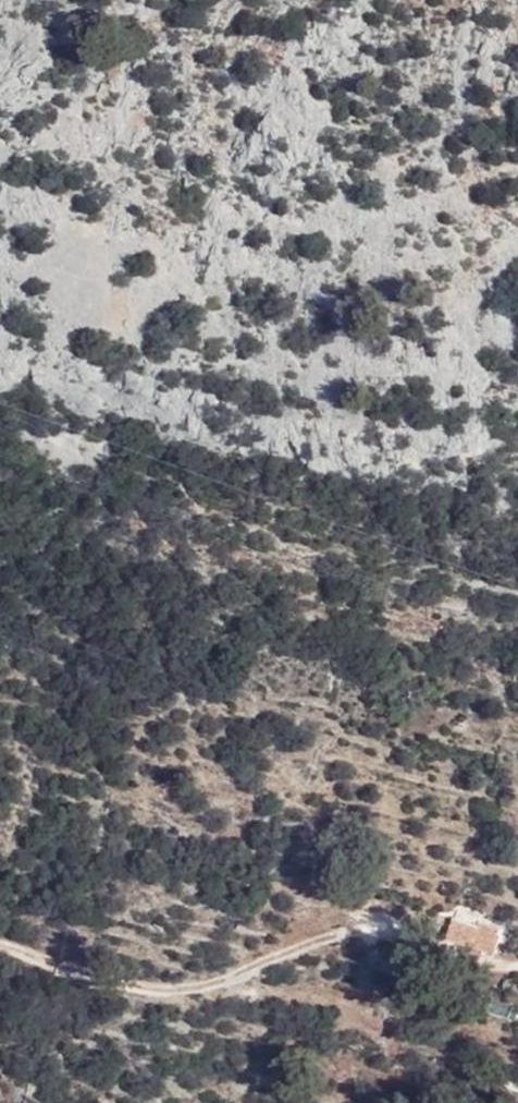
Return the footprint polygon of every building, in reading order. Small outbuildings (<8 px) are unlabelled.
[(450,917),(443,939),(494,954),(501,928),(481,922),(479,926),(450,917)]
